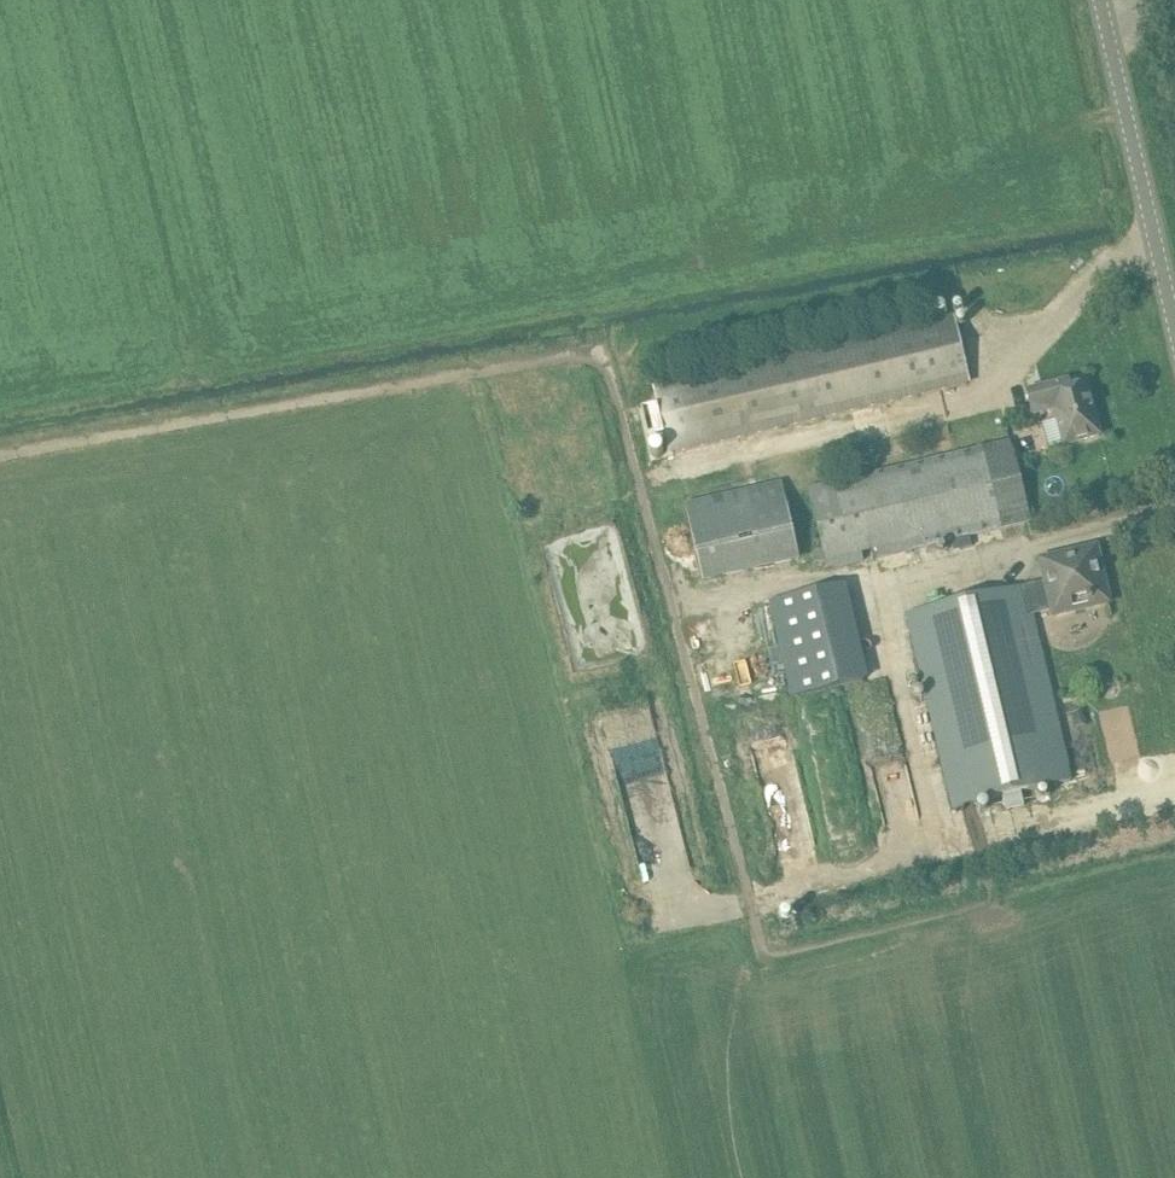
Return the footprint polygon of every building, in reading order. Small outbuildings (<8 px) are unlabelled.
[(971,384),(955,315),(654,387),(670,456),(971,384)] [(1072,389),(1069,380),(1027,391),(1033,414),(1055,408),(1065,444),(1100,435),(1087,385),(1072,389)] [(1010,441),(861,476),(881,556),(1029,521),(1010,441)] [(829,569),(881,556),(861,476),(810,488),(824,550),(814,552),(817,566),(828,564),(829,569)] [(800,560),(782,481),(686,503),(704,581),(800,560)] [(908,612),(954,807),(951,808),(975,914),(1097,885),(1072,780),(1071,780),(1031,610),(1052,605),(1054,615),(1090,606),(1089,601),(1107,597),(1097,553),(1065,560),(1064,553),(1042,558),(1048,580),(908,612)] [(841,584),(768,603),(775,628),(848,610),(841,584)] [(1114,764),(1138,756),(1123,709),(1098,716),(1114,764)] [(1081,711),(1071,714),(1075,727),(1085,724),(1081,711)]
